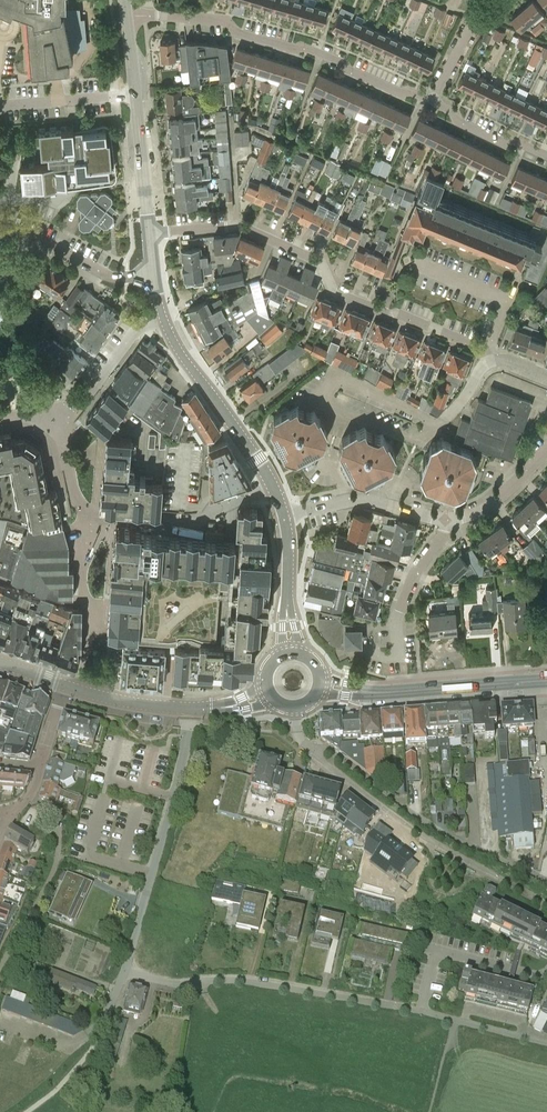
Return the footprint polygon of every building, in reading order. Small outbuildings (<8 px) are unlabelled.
[(80,8),(61,7),(61,1),(66,1),(66,0),(0,0),(0,4),(11,8),(12,8),(14,3),(26,8),(26,10),(31,68),(48,67),(48,65),(69,63),(68,54),(72,53),(71,47),(73,46),(74,46),(83,44),(80,8)] [(259,7),(272,11),(275,0),(261,0),(259,7)] [(284,15),(288,0),(275,0),(272,11),(284,15)] [(294,0),(288,0),(284,15),(297,18),(301,2),(294,0)] [(532,0),(521,10),(531,21),(542,12),(532,0)] [(297,18),(309,22),(314,6),(301,2),(297,18)] [(327,10),(314,6),(309,22),(322,26),(327,10)] [(436,6),(433,15),(438,17),(442,8),(436,6)] [(531,21),(521,10),(510,19),(520,30),(531,21)] [(331,28),(343,34),(350,19),(338,13),(331,28)] [(362,24),(350,19),(343,34),(355,39),(362,24)] [(540,22),(535,26),(540,32),(545,28),(543,26),(540,22)] [(355,39),(367,45),(374,29),(362,24),(355,39)] [(536,35),(540,32),(535,26),(531,29),(536,35)] [(386,35),(374,29),(367,45),(379,50),(386,35)] [(489,43),(492,34),(485,32),(482,40),(489,43)] [(379,50),(391,55),(398,40),(386,35),(379,50)] [(520,37),(517,46),(521,48),(525,39),(520,37)] [(181,69),(188,68),(185,45),(179,45),(179,48),(174,49),(173,40),(160,41),(162,60),(180,58),(181,69)] [(185,44),(185,45),(188,68),(190,83),(200,82),(199,73),(195,41),(194,40),(194,41),(185,40),(185,44)] [(410,46),(398,40),(391,55),(403,61),(410,46)] [(199,73),(200,82),(210,80),(206,42),(195,41),(199,73)] [(226,103),(232,103),(230,78),(226,45),(218,44),(218,43),(206,42),(210,80),(224,79),(224,81),(220,81),(217,81),(218,88),(224,88),(225,92),(218,92),(219,104),(226,103)] [(403,61),(415,66),(422,51),(410,46),(403,61)] [(235,81),(239,82),(242,74),(249,51),(237,47),(231,63),(239,65),(236,73),(238,73),(235,81)] [(249,51),(244,67),(256,71),(261,55),(249,51)] [(434,56),(422,51),(415,66),(427,71),(434,56)] [(256,71),(268,74),(273,58),(261,55),(256,71)] [(280,78),(285,62),(273,58),(268,74),(280,78)] [(280,78),(292,82),(297,66),(285,62),(280,78)] [(297,66),(292,82),(304,85),(309,69),(297,66)] [(469,92),(479,72),(474,69),(472,74),(465,71),(457,86),(469,92)] [(311,87),(323,93),(329,77),(318,72),(311,87)] [(480,72),(479,72),(469,92),(481,97),(489,82),(477,77),(480,72)] [(242,74),(239,82),(244,84),(247,75),(242,74)] [(323,93),(334,98),(341,83),(329,77),(323,93)] [(500,88),(489,82),(481,97),(493,103),(500,88)] [(334,98),(346,103),(352,88),(341,83),(334,98)] [(346,103),(357,108),(364,93),(352,88),(346,103)] [(512,93),(500,88),(493,103),(505,109),(512,93)] [(199,113),(198,107),(187,108),(187,107),(189,107),(192,105),(193,102),(193,98),(191,95),(188,94),(181,95),(180,89),(165,90),(167,110),(182,109),(183,115),(196,113),(199,113)] [(357,108),(369,113),(375,98),(364,93),(357,108)] [(524,99),(512,93),(505,109),(517,114),(524,99)] [(369,113),(380,118),(387,103),(375,98),(369,113)] [(315,99),(311,107),(316,110),(320,101),(315,99)] [(536,105),(524,99),(517,114),(528,120),(536,105)] [(320,101),(316,110),(320,112),(324,103),(320,101)] [(380,118),(392,124),(398,108),(387,103),(380,118)] [(536,105),(528,120),(540,125),(546,111),(546,110),(536,105)] [(398,108),(392,124),(403,129),(410,114),(398,108)] [(338,109),(334,118),(338,120),(343,111),(338,109)] [(215,111),(216,126),(227,125),(226,110),(215,111)] [(343,111),(338,120),(343,123),(347,114),(343,111)] [(168,120),(169,131),(188,129),(196,128),(196,118),(196,113),(183,115),(183,119),(168,120)] [(411,132),(423,138),(430,123),(418,117),(411,132)] [(361,120),(357,128),(362,130),(366,122),(361,120)] [(366,122),(362,130),(366,132),(370,124),(366,122)] [(441,129),(430,123),(423,138),(434,143),(441,129)] [(228,136),(227,125),(216,126),(217,137),(228,136)] [(49,164),(21,166),(23,187),(45,185),(45,187),(56,186),(56,185),(66,184),(66,177),(76,176),(76,170),(81,170),(81,177),(109,174),(108,163),(111,163),(109,141),(106,141),(105,131),(83,132),(84,139),(74,140),(73,128),(40,131),(42,152),(48,151),(49,164)] [(188,134),(188,129),(169,131),(170,142),(198,139),(197,133),(188,134)] [(434,143),(445,149),(453,134),(441,129),(434,143)] [(247,130),(234,131),(235,144),(248,143),(247,130)] [(384,130),(380,139),(385,141),(389,132),(384,130)] [(389,132),(385,141),(389,143),(393,134),(389,132)] [(464,140),(453,134),(445,149),(457,154),(464,140)] [(229,149),(228,136),(217,137),(218,150),(229,149)] [(198,139),(170,142),(171,152),(190,150),(190,153),(200,152),(199,145),(203,145),(202,138),(198,139)] [(261,162),(254,180),(249,178),(242,193),(252,197),(265,167),(264,167),(274,143),(264,139),(256,160),(261,162)] [(457,154),(468,160),(475,145),(464,140),(457,154)] [(415,144),(411,153),(415,155),(419,146),(415,144)] [(487,151),(475,145),(468,160),(479,165),(487,151)] [(419,146),(415,155),(420,157),(424,149),(419,146)] [(230,162),(229,149),(218,150),(219,163),(230,162)] [(479,165),(491,171),(498,156),(487,151),(479,165)] [(305,165),(308,158),(296,153),(293,160),(305,165)] [(172,157),(173,167),(200,165),(208,164),(208,158),(198,159),(197,154),(172,157)] [(326,161),(314,156),(310,164),(322,169),(326,161)] [(510,162),(498,156),(491,171),(502,177),(510,162)] [(325,172),(330,174),(336,162),(330,160),(325,172)] [(378,173),(386,176),(392,163),(383,160),(378,173)] [(231,176),(230,162),(219,163),(220,177),(231,176)] [(344,165),(336,162),(330,174),(337,178),(344,165)] [(290,165),(285,163),(281,172),(287,174),(290,165)] [(202,175),(201,175),(200,165),(173,167),(174,178),(193,176),(193,179),(202,178),(202,175)] [(429,171),(428,174),(433,177),(437,168),(432,166),(429,171)] [(511,181),(523,186),(529,171),(517,166),(511,181)] [(269,186),(264,184),(270,169),(265,167),(252,197),(262,202),(269,186)] [(437,168),(433,177),(437,179),(441,170),(437,168)] [(354,181),(357,175),(346,170),(343,176),(354,181)] [(541,176),(529,171),(523,186),(534,191),(541,176)] [(269,186),(262,202),(272,206),(285,176),(280,174),(278,178),(274,176),(270,186),(269,186)] [(426,175),(402,233),(400,232),(384,274),(390,277),(406,235),(411,237),(413,232),(421,235),(425,225),(519,262),(521,257),(529,261),(523,277),(537,283),(546,258),(546,231),(533,225),(527,238),(435,201),(442,182),(426,175)] [(231,176),(220,177),(221,190),(226,190),(225,189),(231,189),(231,176)] [(290,178),(285,176),(272,206),(282,210),(291,188),(287,186),(290,178)] [(452,184),(451,185),(456,187),(460,178),(456,176),(452,184)] [(546,196),(546,193),(546,179),(541,176),(534,191),(546,196)] [(460,178),(456,187),(460,189),(461,188),(464,181),(460,178)] [(207,192),(208,192),(207,185),(195,187),(194,181),(174,183),(176,195),(204,192),(207,192)] [(380,185),(371,181),(367,189),(377,194),(380,185)] [(395,187),(384,182),(379,193),(390,197),(395,187)] [(288,212),(297,217),(311,188),(307,186),(304,192),(297,189),(293,197),(295,198),(288,212)] [(479,186),(475,194),(480,197),(484,188),(479,186)] [(316,190),(311,188),(297,217),(307,222),(314,207),(309,204),(316,190)] [(484,188),(480,197),(484,199),(488,190),(484,188)] [(488,190),(484,199),(489,201),(489,200),(494,203),(499,192),(490,188),(488,190)] [(400,204),(402,197),(405,191),(400,189),(397,195),(395,194),(392,201),(400,204)] [(405,191),(402,197),(412,201),(415,194),(405,190),(405,191)] [(208,192),(207,192),(204,192),(176,195),(177,206),(196,204),(196,199),(213,197),(212,191),(208,192)] [(112,197),(105,192),(102,192),(99,195),(96,193),(92,193),(90,195),(87,193),(81,193),(77,197),(78,205),(81,207),(81,215),(79,218),(79,225),(83,228),(91,228),(93,225),(99,230),(102,226),(104,227),(108,227),(114,220),(113,216),(111,214),(115,209),(110,206),(112,202),(112,197)] [(307,222),(317,227),(331,198),(326,195),(323,202),(319,200),(315,207),(314,207),(307,222)] [(335,200),(331,198),(317,227),(327,232),(337,210),(332,207),(335,200)] [(342,239),(360,199),(357,198),(355,203),(354,203),(352,207),(345,221),(340,219),(332,234),(342,239)] [(361,200),(360,199),(342,239),(352,243),(362,221),(358,219),(366,201),(361,199),(361,200)] [(512,200),(508,208),(513,210),(517,202),(512,200)] [(517,202),(513,210),(518,212),(520,207),(521,204),(517,202)] [(535,209),(531,218),(536,220),(540,212),(535,209)] [(540,212),(536,220),(541,222),(544,214),(540,212)] [(361,265),(368,249),(363,247),(369,233),(363,231),(351,260),(361,265)] [(211,260),(216,260),(217,263),(217,264),(224,262),(231,261),(230,260),(233,254),(232,254),(233,250),(236,244),(234,244),(239,233),(214,236),(214,235),(206,236),(207,243),(209,243),(210,253),(211,260)] [(236,244),(233,250),(232,254),(233,254),(235,251),(246,256),(258,261),(264,246),(252,241),(240,236),(236,244)] [(361,265),(371,269),(383,240),(379,238),(373,251),(368,249),(361,265)] [(388,242),(383,240),(371,269),(381,273),(388,258),(382,255),(388,242)] [(181,250),(183,266),(194,264),(208,262),(208,261),(211,260),(210,253),(202,254),(201,248),(181,250)] [(261,280),(273,285),(285,258),(280,256),(275,267),(268,263),(261,280)] [(291,260),(285,258),(273,285),(274,286),(269,296),(281,302),(286,291),(285,291),(291,278),(292,274),(286,271),(291,260)] [(231,261),(224,262),(225,270),(218,272),(218,271),(214,271),(214,273),(217,288),(244,283),(239,259),(230,260),(231,261)] [(216,260),(211,260),(208,261),(208,262),(194,264),(183,266),(185,280),(194,278),(194,284),(204,283),(204,277),(204,272),(210,271),(209,267),(213,266),(213,264),(217,263),(216,260)] [(36,280),(48,288),(58,272),(50,268),(49,269),(45,266),(36,280)] [(285,291),(286,291),(297,296),(299,292),(309,269),(304,266),(299,277),(292,274),(291,278),(285,291)] [(314,271),(309,269),(299,292),(297,296),(309,301),(316,285),(309,282),(314,271)] [(58,272),(48,288),(59,295),(68,281),(64,279),(65,277),(58,272)] [(270,317),(259,280),(250,282),(252,290),(254,298),(255,298),(258,310),(256,311),(270,317)] [(246,292),(247,291),(252,290),(250,282),(244,284),(246,292)] [(72,305),(78,297),(83,290),(76,284),(65,300),(66,300),(72,305)] [(529,302),(546,309),(546,284),(529,302)] [(119,313),(96,296),(94,295),(92,297),(91,296),(93,294),(85,288),(83,290),(78,297),(85,302),(87,300),(91,303),(90,304),(100,311),(115,322),(120,316),(119,313)] [(254,298),(252,290),(247,291),(246,292),(224,305),(223,303),(217,306),(194,319),(204,340),(208,345),(233,327),(234,327),(238,324),(252,314),(256,311),(258,310),(255,298),(254,298)] [(317,297),(310,313),(310,315),(311,315),(309,319),(314,322),(315,319),(321,321),(329,302),(317,297)] [(217,306),(223,303),(220,298),(217,300),(208,305),(206,300),(188,309),(194,319),(217,306)] [(66,300),(50,322),(52,323),(59,328),(65,320),(64,320),(70,312),(74,306),(72,305),(66,300)] [(94,321),(108,331),(115,322),(100,311),(90,304),(91,303),(87,300),(85,302),(83,306),(97,316),(94,321)] [(341,307),(329,302),(321,321),(319,326),(328,330),(329,327),(333,328),(341,307)] [(46,319),(50,321),(59,308),(54,304),(44,318),(44,317),(39,324),(42,325),(46,319)] [(8,314),(13,318),(17,312),(12,308),(8,314)] [(339,325),(352,330),(358,313),(346,308),(339,325)] [(270,317),(256,311),(252,314),(260,324),(259,325),(263,331),(273,322),(270,317)] [(27,317),(17,312),(13,318),(12,320),(21,327),(19,328),(28,335),(31,331),(23,324),(27,317)] [(70,312),(64,320),(65,320),(74,327),(80,319),(70,312)] [(370,319),(358,313),(352,330),(364,335),(370,319)] [(50,322),(50,321),(46,319),(42,325),(42,326),(47,330),(52,323),(50,322)] [(370,347),(375,349),(376,347),(385,325),(375,320),(368,335),(374,338),(370,347)] [(508,343),(524,349),(531,326),(532,323),(524,320),(522,326),(519,325),(517,326),(516,326),(515,327),(508,325),(502,336),(509,339),(508,343)] [(108,331),(94,321),(93,322),(94,322),(85,334),(83,333),(80,338),(95,349),(108,331)] [(268,344),(283,331),(275,321),(259,334),(268,344)] [(238,324),(234,327),(233,327),(208,345),(209,346),(217,357),(232,345),(229,341),(238,334),(236,331),(240,327),(238,324)] [(395,329),(385,325),(376,347),(375,349),(380,351),(384,342),(389,344),(395,329)] [(43,336),(47,330),(42,326),(37,332),(43,336)] [(536,327),(531,326),(524,349),(539,354),(544,338),(533,334),(536,327)] [(393,346),(399,348),(393,364),(397,366),(400,359),(410,335),(400,331),(393,346)] [(400,359),(405,361),(409,352),(414,354),(420,339),(410,335),(400,359)] [(249,366),(245,361),(256,353),(257,354),(264,349),(259,342),(255,338),(246,345),(249,349),(225,368),(234,378),(249,366)] [(53,339),(49,344),(81,368),(86,360),(72,349),(69,352),(53,339)] [(327,348),(324,357),(329,360),(337,364),(343,352),(337,349),(339,344),(331,340),(327,348)] [(143,341),(136,351),(158,368),(160,366),(162,364),(160,363),(164,357),(153,349),(156,345),(149,341),(147,344),(143,341)] [(420,367),(425,369),(435,345),(425,341),(418,356),(424,358),(420,367)] [(303,346),(310,350),(312,346),(305,342),(303,346)] [(312,346),(310,350),(324,357),(327,348),(314,342),(312,346)] [(304,347),(296,343),(269,364),(276,372),(308,349),(304,347)] [(81,368),(49,344),(46,349),(60,360),(58,363),(61,365),(75,376),(81,368)] [(445,349),(435,345),(425,369),(430,371),(434,362),(439,364),(445,349)] [(367,350),(362,347),(358,356),(364,358),(367,350)] [(129,361),(144,372),(144,373),(145,373),(147,375),(152,369),(149,367),(152,364),(158,368),(136,351),(129,361)] [(445,377),(450,379),(460,355),(450,351),(444,366),(449,368),(445,377)] [(343,352),(337,364),(351,371),(357,360),(343,352)] [(470,359),(460,355),(450,379),(449,382),(445,380),(443,386),(451,390),(454,384),(457,385),(458,382),(456,382),(460,373),(464,374),(470,359)] [(357,360),(351,371),(364,378),(369,366),(357,360)] [(137,383),(145,373),(144,373),(143,375),(126,363),(113,382),(121,388),(117,392),(137,406),(142,410),(153,396),(137,384),(137,383)] [(275,373),(268,363),(253,374),(255,377),(240,388),(249,399),(265,388),(261,382),(275,373)] [(152,369),(147,375),(161,385),(160,387),(166,390),(170,384),(164,379),(167,375),(158,368),(152,364),(149,367),(152,369)] [(369,366),(364,378),(376,384),(382,373),(369,366)] [(169,435),(169,436),(178,439),(183,424),(186,417),(179,412),(182,406),(174,401),(176,397),(166,390),(160,387),(161,385),(147,375),(145,373),(137,383),(137,384),(153,396),(142,410),(155,419),(170,430),(169,435)] [(387,390),(390,385),(393,378),(382,373),(376,384),(387,390),(387,389),(387,390)] [(400,396),(405,384),(399,381),(396,388),(390,385),(387,390),(393,392),(393,393),(400,396)] [(406,399),(412,402),(414,397),(409,395),(412,388),(405,384),(400,396),(406,400),(406,399)] [(512,457),(522,430),(532,402),(491,386),(485,401),(478,398),(470,422),(461,418),(454,436),(512,457)] [(449,391),(439,388),(434,401),(434,402),(429,412),(437,416),(446,406),(443,405),(449,391)] [(108,390),(86,420),(105,434),(127,405),(108,390)] [(188,417),(190,416),(204,406),(194,392),(183,400),(191,412),(187,415),(188,417)] [(420,400),(414,397),(412,402),(418,406),(423,408),(427,399),(422,396),(420,400)] [(434,402),(427,399),(423,408),(429,412),(434,402)] [(299,410),(296,405),(295,406),(296,408),(290,411),(288,408),(287,406),(282,408),(281,412),(274,415),(273,415),(270,426),(271,426),(274,433),(277,431),(284,445),(281,447),(285,453),(284,454),(295,458),(296,457),(302,453),(306,454),(311,452),(308,446),(315,443),(316,446),(323,443),(327,432),(326,432),(319,418),(318,418),(314,411),(309,414),(299,411),(299,410)] [(142,410),(137,406),(133,412),(159,432),(158,448),(165,448),(168,449),(169,436),(169,435),(170,430),(155,419),(142,410)] [(190,416),(197,427),(212,418),(204,406),(190,416)] [(220,430),(212,418),(197,427),(205,439),(220,430)] [(367,432),(365,427),(357,431),(357,430),(343,437),(342,437),(338,448),(339,448),(342,455),(345,453),(349,460),(344,462),(346,467),(349,468),(353,475),(353,476),(364,480),(364,479),(370,475),(369,472),(383,465),(384,468),(391,465),(392,465),(395,454),(394,454),(391,447),(392,444),(389,439),(387,440),(384,441),(381,435),(383,434),(382,433),(377,436),(367,433),(367,432)] [(63,526),(61,518),(59,504),(58,502),(58,503),(55,488),(48,490),(45,477),(45,476),(42,464),(39,448),(32,444),(32,443),(30,442),(22,437),(11,440),(11,434),(10,432),(5,433),(0,434),(0,513),(6,514),(30,523),(48,529),(63,526)] [(106,472),(104,504),(143,508),(143,511),(144,511),(144,508),(161,509),(163,483),(162,483),(152,482),(153,476),(145,476),(140,476),(140,480),(134,480),(135,474),(129,473),(131,438),(107,436),(107,443),(106,443),(105,447),(106,447),(105,467),(104,467),(104,471),(104,472),(106,472)] [(209,478),(210,495),(251,482),(226,440),(209,447),(207,443),(206,441),(201,441),(201,443),(188,441),(188,440),(185,439),(185,441),(181,441),(181,440),(180,440),(178,439),(169,436),(168,449),(165,448),(162,483),(163,483),(161,509),(184,512),(188,512),(189,501),(198,502),(201,477),(209,478)] [(441,439),(441,438),(431,443),(431,444),(428,452),(431,453),(428,460),(423,458),(422,462),(423,465),(420,472),(420,473),(424,483),(425,483),(432,485),(433,482),(448,488),(447,491),(453,493),(454,494),(464,489),(467,481),(470,480),(471,476),(466,474),(468,468),(471,469),(473,464),(482,467),(486,456),(471,450),(471,449),(470,450),(461,447),(459,451),(449,447),(451,443),(441,439)] [(533,496),(522,506),(533,518),(544,508),(533,496)] [(536,521),(533,518),(522,506),(511,516),(525,531),(536,521)] [(121,526),(118,526),(114,582),(111,582),(111,580),(110,580),(107,635),(174,640),(171,676),(188,677),(197,678),(197,677),(197,672),(212,673),(220,674),(221,674),(221,673),(222,668),(238,669),(238,668),(238,664),(245,665),(246,663),(252,663),(254,631),(255,631),(255,630),(252,629),(253,619),(259,619),(261,608),(262,595),(266,596),(267,596),(270,558),(264,558),(266,534),(260,533),(262,512),(256,511),(257,509),(243,508),(243,510),(237,510),(235,541),(224,540),(206,539),(151,534),(151,529),(141,528),(132,527),(132,526),(121,525),(121,526)] [(379,526),(413,535),(415,525),(397,521),(396,525),(390,523),(386,522),(388,515),(373,511),(371,519),(380,522),(379,526)] [(48,529),(30,523),(6,514),(0,513),(0,556),(3,557),(1,562),(0,565),(0,573),(34,585),(33,588),(59,596),(64,596),(64,595),(73,596),(73,569),(69,569),(68,544),(64,529),(63,526),(48,529)] [(367,530),(370,518),(353,513),(347,535),(366,540),(367,540),(368,537),(366,536),(367,530)] [(508,545),(505,541),(511,537),(502,523),(489,532),(502,549),(502,550),(508,545)] [(409,549),(413,535),(379,526),(378,530),(378,532),(379,532),(387,535),(393,537),(391,544),(409,549)] [(378,532),(378,530),(370,528),(370,530),(367,530),(366,536),(368,537),(367,540),(366,540),(366,541),(376,543),(376,542),(379,532),(378,532)] [(206,539),(224,540),(224,531),(206,529),(206,539)] [(487,553),(488,552),(491,556),(496,552),(497,554),(502,550),(502,549),(489,532),(478,539),(487,553)] [(363,554),(366,541),(336,533),(333,546),(363,554)] [(533,538),(527,543),(530,546),(537,554),(543,549),(533,538)] [(366,541),(363,554),(371,557),(395,562),(397,563),(400,549),(376,542),(376,543),(366,541)] [(356,570),(367,573),(371,557),(363,554),(333,546),(319,543),(314,559),(333,564),(346,568),(356,570)] [(532,559),(537,554),(530,546),(527,543),(521,548),(532,559)] [(477,575),(463,553),(460,555),(458,553),(442,568),(451,579),(463,568),(468,576),(477,575)] [(395,562),(371,557),(367,573),(387,578),(390,579),(395,562)] [(333,564),(314,559),(312,570),(344,578),(346,568),(333,564)] [(518,572),(512,563),(501,564),(502,573),(518,572)] [(346,568),(344,578),(341,588),(347,589),(352,590),(354,580),(356,570),(346,568)] [(341,588),(344,578),(312,570),(309,580),(330,585),(341,588)] [(387,578),(367,573),(356,570),(354,580),(366,583),(384,587),(387,578)] [(341,612),(345,596),(347,589),(341,588),(330,585),(309,580),(304,598),(322,602),(320,607),(320,608),(322,609),(322,608),(341,612)] [(364,591),(382,595),(384,587),(366,583),(364,591)] [(4,585),(0,597),(0,643),(1,643),(20,591),(4,585)] [(497,612),(497,611),(496,601),(495,588),(485,588),(486,599),(481,600),(482,613),(468,613),(469,629),(492,628),(491,613),(497,612)] [(360,592),(352,590),(347,589),(345,596),(355,598),(355,597),(357,598),(354,610),(377,616),(382,596),(377,595),(376,596),(364,593),(365,592),(360,591),(360,592)] [(1,643),(20,650),(39,597),(20,591),(1,643)] [(53,603),(39,597),(20,650),(35,655),(42,637),(48,617),(53,603)] [(496,601),(497,611),(505,610),(506,627),(525,626),(524,608),(522,608),(521,599),(496,601)] [(455,631),(453,602),(446,602),(446,612),(427,613),(429,633),(455,631)] [(66,624),(72,607),(63,606),(53,603),(48,617),(66,624)] [(82,607),(72,607),(66,624),(59,643),(53,662),(74,669),(80,653),(77,652),(78,647),(81,647),(82,607)] [(356,623),(343,620),(343,617),(340,616),(341,612),(322,608),(322,609),(321,613),(319,613),(319,614),(320,614),(320,615),(319,615),(321,626),(329,636),(340,641),(340,640),(341,640),(341,641),(342,639),(346,639),(346,642),(360,642),(360,628),(356,628),(356,624),(356,623)] [(53,662),(59,643),(42,637),(35,655),(53,662)] [(120,681),(162,684),(164,649),(123,646),(120,681)] [(9,687),(0,683),(0,710),(9,687)] [(9,735),(24,692),(9,687),(0,710),(0,758),(1,758),(9,735)] [(49,701),(24,692),(9,735),(35,744),(40,727),(42,719),(43,716),(49,701)] [(516,705),(517,727),(517,730),(532,729),(530,707),(524,707),(524,704),(516,705)] [(517,727),(516,705),(507,706),(507,708),(501,709),(503,728),(517,727)] [(470,708),(469,708),(471,737),(472,746),(474,746),(473,733),(486,732),(486,737),(496,736),(495,723),(498,723),(497,708),(496,707),(495,706),(493,706),(491,706),(490,707),(490,709),(490,711),(486,711),(485,711),(484,710),(484,709),(470,711),(470,708)] [(471,737),(469,708),(457,709),(459,741),(462,740),(462,747),(472,746),(471,737)] [(457,709),(446,710),(448,741),(459,741),(457,709)] [(446,710),(435,711),(437,749),(439,780),(451,779),(448,741),(446,710)] [(424,734),(425,744),(425,750),(437,749),(435,711),(423,712),(424,734)] [(405,745),(425,744),(423,712),(400,714),(402,735),(403,746),(405,746),(405,745)] [(57,737),(71,741),(74,731),(76,732),(77,728),(75,727),(78,718),(64,714),(57,737)] [(402,735),(400,714),(398,714),(379,715),(381,735),(382,735),(382,741),(402,740),(402,735)] [(369,740),(370,750),(383,749),(382,741),(382,735),(381,735),(379,715),(358,717),(360,741),(369,740)] [(360,741),(358,717),(340,719),(341,738),(357,737),(357,741),(360,741)] [(74,731),(71,741),(93,747),(99,724),(78,718),(75,727),(77,728),(76,732),(74,731)] [(341,739),(341,738),(340,719),(318,720),(320,741),(338,752),(341,739)] [(506,732),(497,733),(499,763),(508,763),(506,745),(507,744),(506,732)] [(9,735),(1,758),(15,760),(29,762),(35,744),(9,735)] [(352,762),(354,754),(358,742),(340,744),(339,752),(352,762)] [(385,776),(383,749),(370,750),(365,750),(364,746),(359,746),(359,742),(358,743),(355,754),(352,762),(365,772),(386,787),(385,776)] [(51,758),(60,761),(65,763),(67,756),(53,752),(51,758)] [(415,772),(414,761),(414,756),(405,757),(406,773),(407,773),(407,783),(420,782),(419,772),(415,772)] [(59,763),(60,761),(51,758),(50,760),(43,784),(44,784),(57,788),(59,782),(64,783),(72,778),(75,768),(59,763)] [(302,782),(282,777),(283,775),(276,773),(279,765),(279,764),(278,764),(273,762),(268,761),(259,759),(259,758),(258,758),(257,759),(252,779),(226,772),(226,774),(228,774),(224,786),(222,786),(222,787),(224,787),(221,800),(219,799),(219,800),(220,801),(217,813),(215,812),(215,813),(236,819),(237,817),(241,818),(241,820),(242,821),(242,818),(254,822),(254,824),(255,824),(256,822),(267,825),(266,827),(268,827),(268,825),(280,829),(280,831),(281,831),(288,805),(290,805),(296,807),(300,793),(302,782)] [(469,766),(469,762),(462,762),(464,785),(475,785),(474,766),(469,766)] [(499,838),(513,837),(514,837),(510,791),(530,789),(529,779),(530,779),(529,762),(493,765),(499,838)] [(406,797),(405,770),(397,770),(399,798),(406,797)] [(12,789),(14,773),(2,771),(0,782),(0,787),(12,789)] [(30,775),(14,773),(12,789),(25,791),(31,778),(30,775)] [(308,810),(315,784),(303,781),(302,782),(300,793),(296,807),(308,810)] [(530,789),(532,815),(542,814),(539,781),(529,782),(530,789)] [(57,788),(44,784),(39,799),(55,805),(58,797),(60,791),(61,790),(57,788)] [(308,810),(320,814),(327,787),(315,784),(308,810)] [(340,791),(327,787),(320,814),(330,816),(329,822),(331,822),(332,819),(340,791)] [(514,837),(513,837),(514,850),(533,849),(532,836),(533,836),(530,789),(510,791),(514,837)] [(77,815),(83,798),(60,791),(58,797),(75,804),(72,814),(77,815)] [(342,819),(348,824),(360,808),(347,798),(340,808),(337,812),(336,821),(339,823),(342,819)] [(373,818),(360,808),(348,824),(352,827),(348,832),(354,838),(356,836),(360,840),(364,836),(363,835),(367,829),(366,828),(373,818)] [(13,863),(17,849),(27,854),(34,842),(11,830),(4,843),(0,854),(0,859),(13,863)] [(387,843),(374,859),(397,877),(410,862),(387,843)] [(13,863),(0,859),(0,875),(9,877),(13,863)] [(29,863),(28,868),(34,870),(36,863),(30,861),(29,864),(29,863)] [(30,880),(34,870),(28,868),(24,878),(30,880)] [(68,874),(51,911),(62,917),(64,912),(75,916),(86,893),(85,892),(89,883),(68,874)] [(27,885),(25,884),(9,877),(0,875),(0,902),(1,902),(18,909),(27,885)] [(279,880),(277,891),(299,895),(301,885),(279,880)] [(404,881),(399,887),(406,892),(411,886),(404,881)] [(230,901),(234,902),(238,885),(234,884),(230,901)] [(246,887),(238,885),(234,902),(241,904),(235,927),(247,930),(254,898),(244,895),(246,887)] [(494,893),(486,889),(471,918),(520,943),(516,951),(521,952),(524,945),(528,947),(526,951),(545,960),(546,957),(546,932),(489,903),(494,893)] [(266,900),(254,898),(247,930),(258,933),(266,900)] [(18,909),(1,902),(0,902),(0,928),(6,930),(8,930),(18,909)] [(304,911),(279,905),(272,937),(296,942),(304,911)] [(317,913),(309,945),(329,950),(331,942),(338,944),(343,919),(337,918),(317,913)] [(406,936),(359,925),(356,936),(361,938),(360,944),(351,942),(348,956),(388,965),(391,951),(405,954),(407,948),(404,947),(406,936)] [(41,955),(29,951),(26,959),(38,963),(41,955)] [(100,989),(96,988),(53,971),(48,984),(74,993),(75,990),(93,996),(95,990),(99,992),(100,989)] [(532,993),(462,975),(458,991),(464,993),(463,997),(526,1013),(532,993)] [(147,990),(129,985),(123,1008),(141,1013),(147,990)] [(17,995),(14,1001),(24,1004),(26,998),(17,995)] [(86,1028),(28,1006),(24,1005),(24,1004),(14,1001),(6,998),(2,1011),(74,1037),(86,1028)] [(542,1032),(546,1021),(546,1001),(533,1029),(541,1033),(542,1032)] [(127,1022),(117,1019),(113,1032),(123,1035),(127,1022)] [(122,1036),(113,1034),(110,1042),(119,1045),(122,1036)] [(119,1046),(110,1043),(104,1061),(114,1064),(119,1046)]
